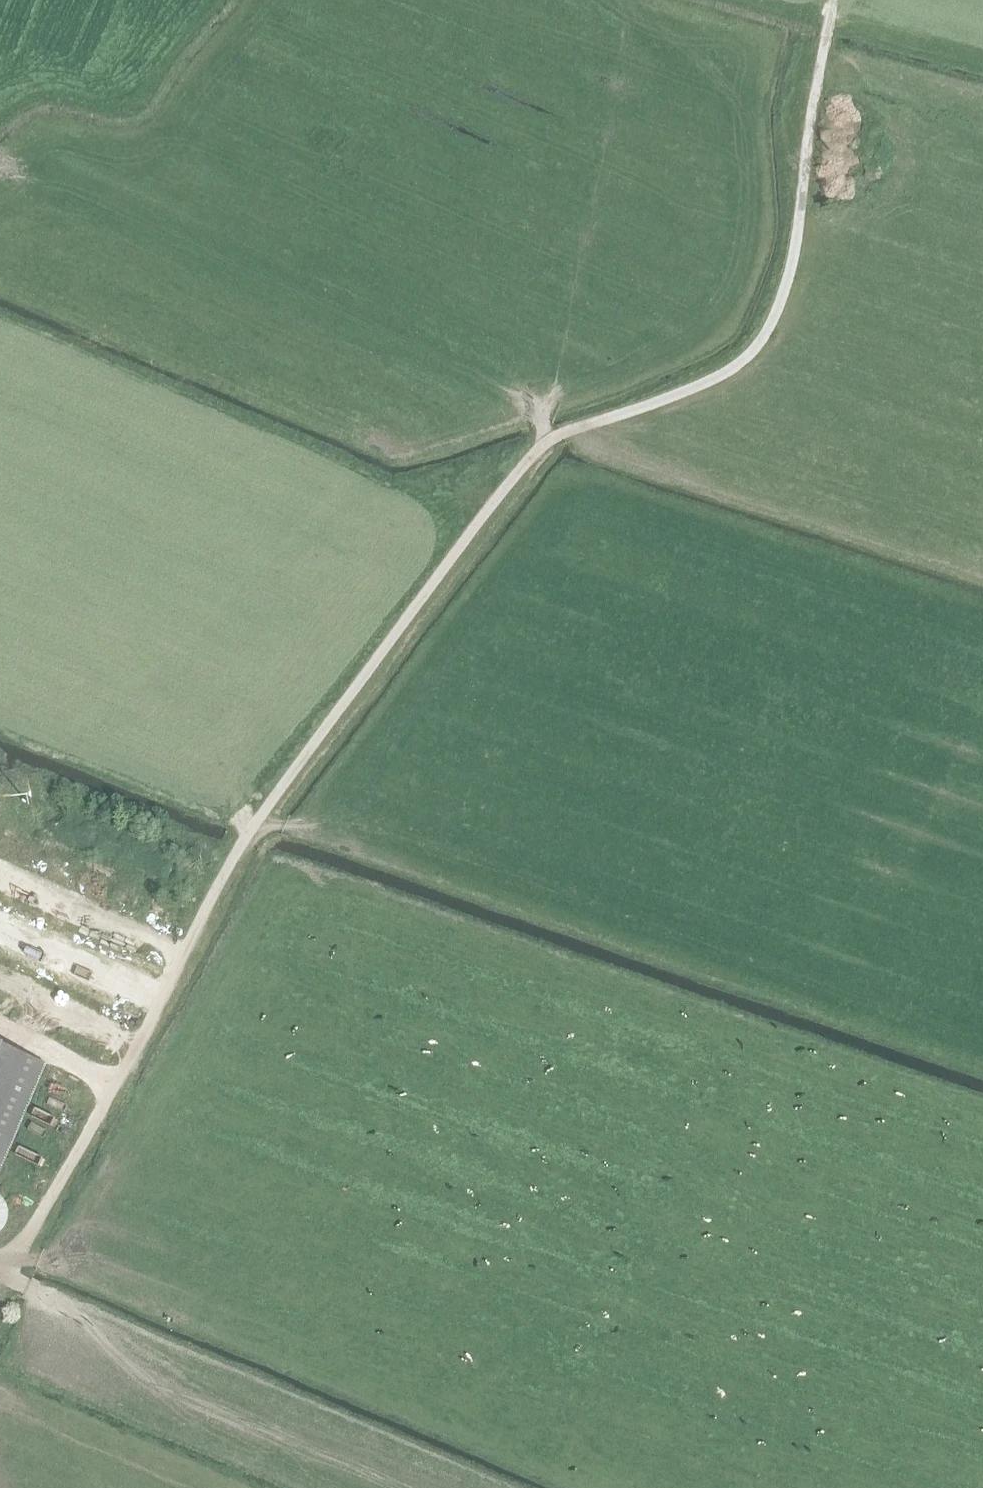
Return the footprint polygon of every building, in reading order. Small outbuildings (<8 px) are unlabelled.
[(0,1044),(0,1168),(45,1063),(0,1044)] [(38,1171),(46,1150),(17,1140),(10,1161),(38,1171)]
